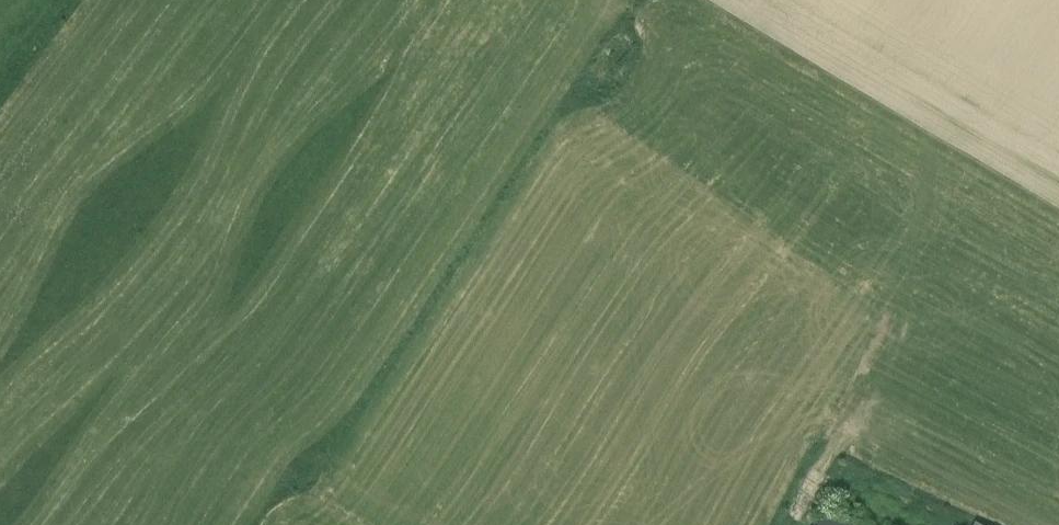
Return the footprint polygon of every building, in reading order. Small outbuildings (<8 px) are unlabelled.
[(825,510),(817,524),(850,524),(825,510)]
